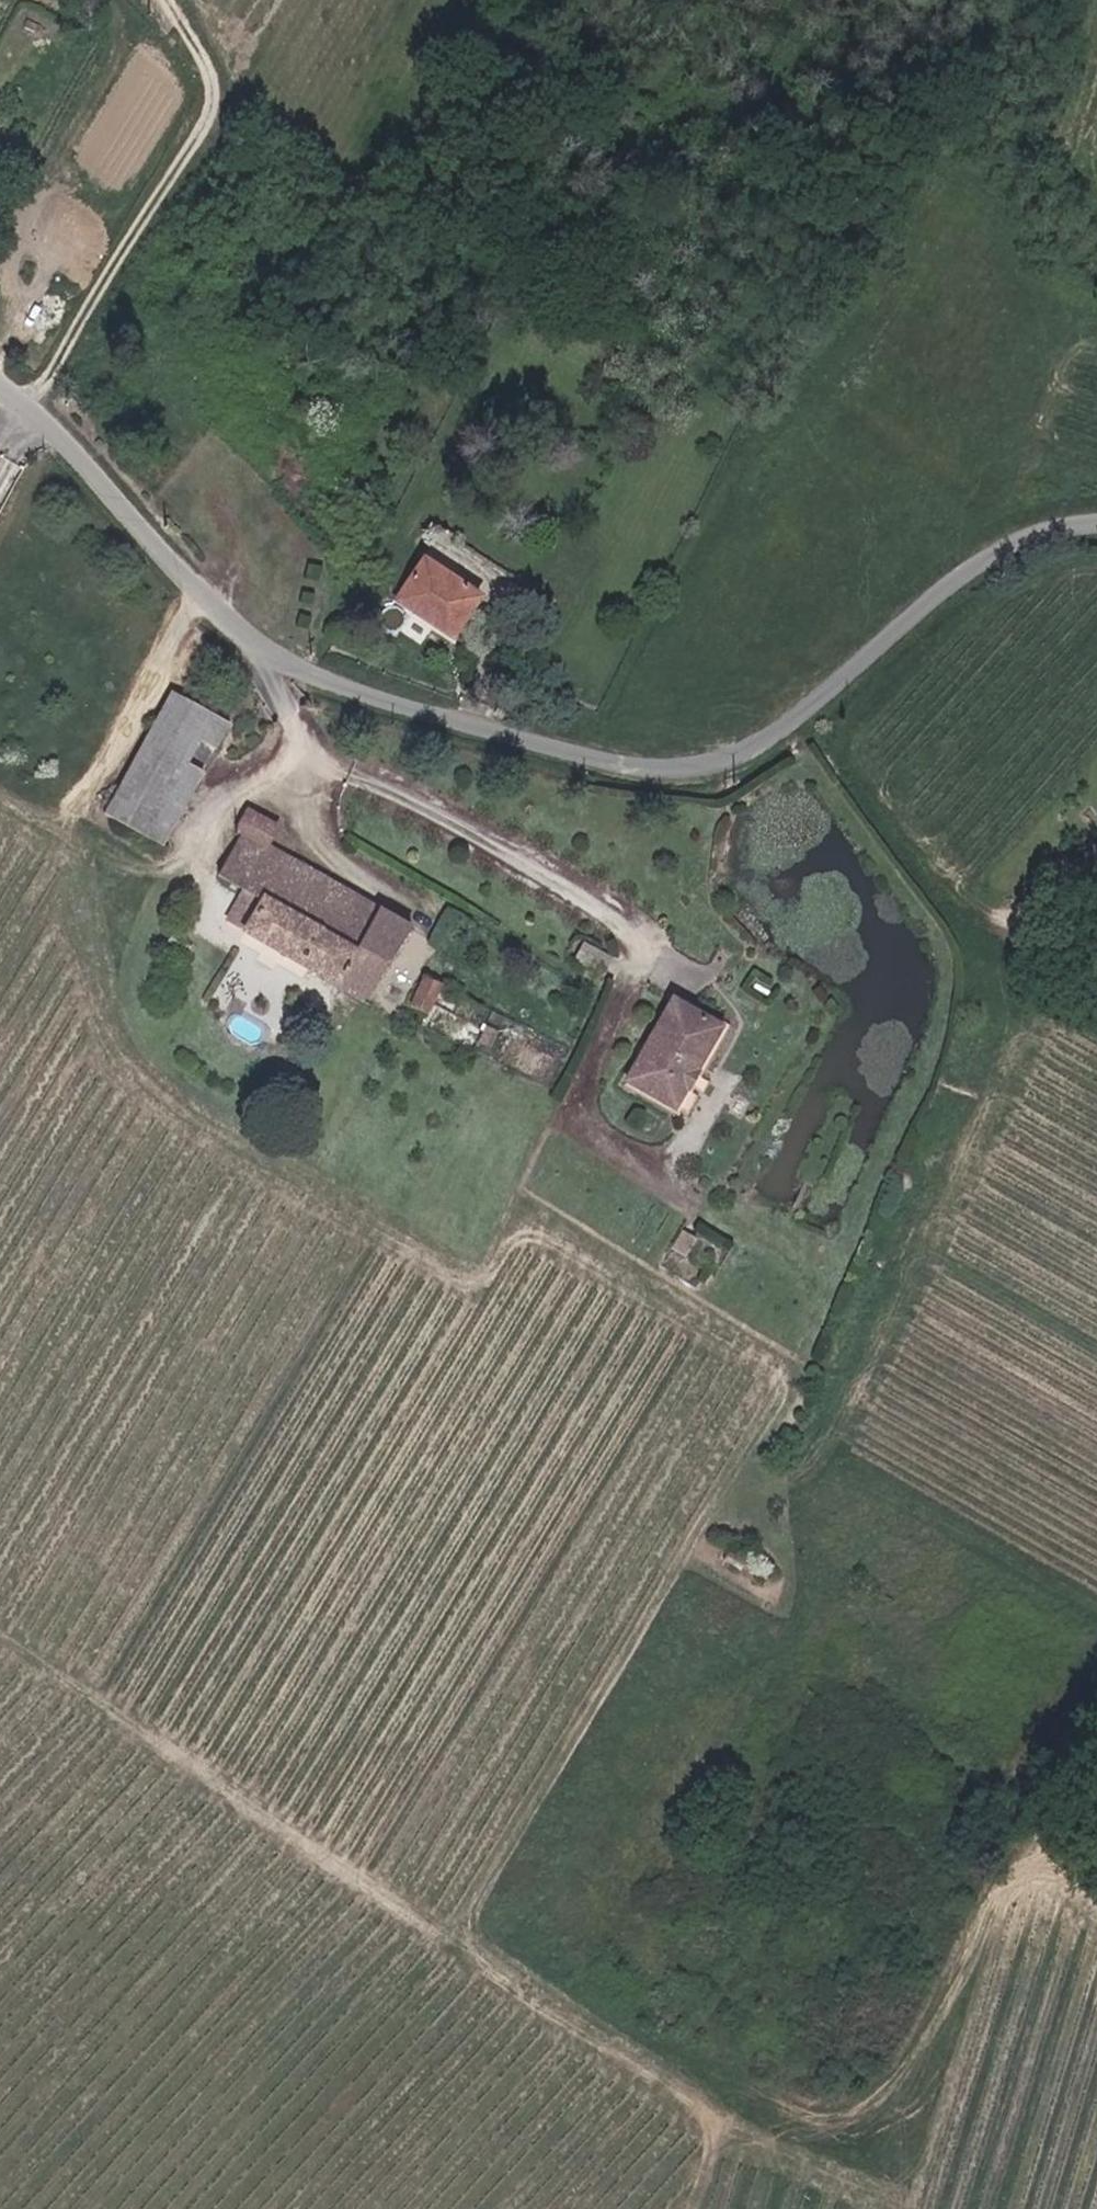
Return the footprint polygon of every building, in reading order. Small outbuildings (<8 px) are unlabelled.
[(458,630),(483,587),(424,553),(399,596),(458,630)] [(215,746),(228,721),(172,691),(146,739),(186,760),(198,737),(215,746)] [(186,760),(146,739),(107,812),(162,841),(201,768),(186,760)] [(220,873),(263,898),(247,927),(371,998),(413,924),(267,841),(278,822),(250,806),(237,828),(243,832),(220,873)] [(615,956),(587,939),(578,955),(606,972),(615,956)] [(441,983),(427,975),(413,1002),(427,1009),(441,983)] [(719,1024),(672,996),(626,1076),(672,1103),(719,1024)]
